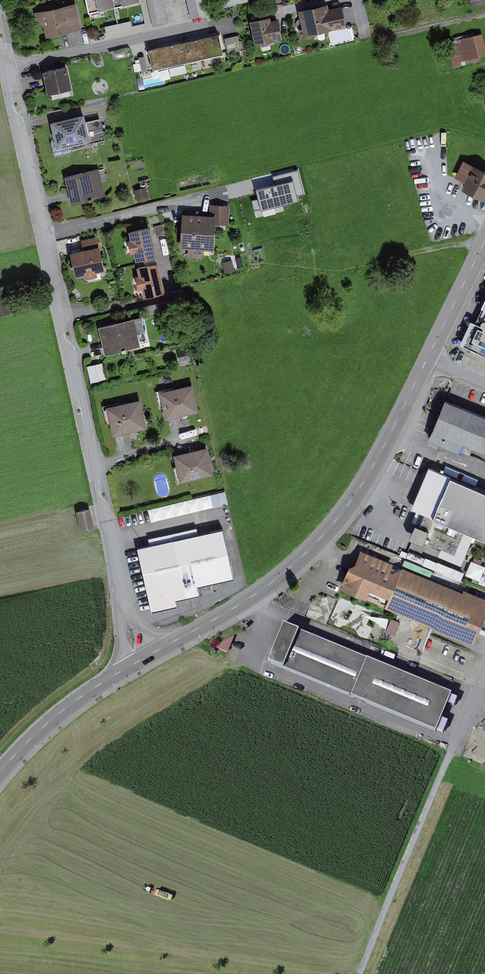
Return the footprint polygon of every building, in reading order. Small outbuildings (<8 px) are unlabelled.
[(92,14),(144,3),(144,0),(89,0),(92,14)] [(155,26),(193,18),(189,0),(149,0),(155,26)] [(333,10),(330,1),(298,10),(306,41),(352,28),(346,6),(333,10)] [(84,30),(77,2),(36,11),(43,39),(84,30)] [(275,16),(253,21),(259,46),(287,40),(282,19),(276,21),(275,16)] [(460,38),(465,61),(484,56),(484,32),(460,38)] [(227,54),(222,34),(151,52),(156,72),(227,54)] [(229,52),(242,48),(238,34),(225,37),(229,52)] [(141,70),(152,68),(148,52),(137,55),(141,70)] [(70,68),(45,73),(46,80),(50,97),(75,91),(70,68)] [(88,116),(55,124),(60,149),(107,139),(102,118),(90,121),(88,116)] [(468,159),(460,175),(469,179),(465,189),(484,198),(484,166),(468,159)] [(101,167),(68,174),(75,201),(108,194),(101,167)] [(146,189),(134,190),(136,204),(148,201),(146,189)] [(213,213),(185,211),(182,245),(216,248),(218,222),(232,223),(233,203),(214,201),(213,213)] [(154,226),(132,230),(138,258),(160,254),(154,226)] [(102,240),(73,246),(80,275),(108,269),(102,240)] [(272,245),(230,249),(232,274),(274,270),(272,245)] [(162,259),(140,265),(148,295),(170,290),(162,259)] [(158,304),(146,307),(146,308),(148,315),(159,312),(158,304)] [(460,346),(484,357),(484,310),(482,308),(475,325),(471,323),(460,346)] [(141,318),(99,328),(106,356),(140,348),(137,335),(144,333),(141,318)] [(95,365),(88,367),(92,383),(106,380),(102,363),(95,365)] [(195,385),(161,391),(166,416),(200,410),(195,385)] [(145,397),(108,405),(115,434),(151,426),(145,397)] [(445,402),(437,420),(429,440),(441,444),(460,452),(462,447),(484,456),(484,418),(445,402)] [(210,446),(177,454),(183,481),(217,474),(210,446)] [(429,471),(412,509),(424,514),(418,529),(415,528),(409,541),(412,542),(422,547),(440,551),(438,558),(460,567),(473,539),(484,543),(484,541),(484,495),(429,471)] [(152,520),(229,502),(226,490),(149,508),(152,520)] [(93,529),(88,510),(77,513),(82,532),(93,529)] [(221,531),(138,550),(152,614),(176,609),(174,603),(199,597),(197,588),(232,580),(221,531)] [(361,552),(355,566),(350,569),(341,589),(473,642),(484,613),(484,603),(361,552)] [(400,623),(391,620),(386,632),(394,636),(400,623)] [(455,692),(287,624),(272,661),(439,730),(455,692)]
